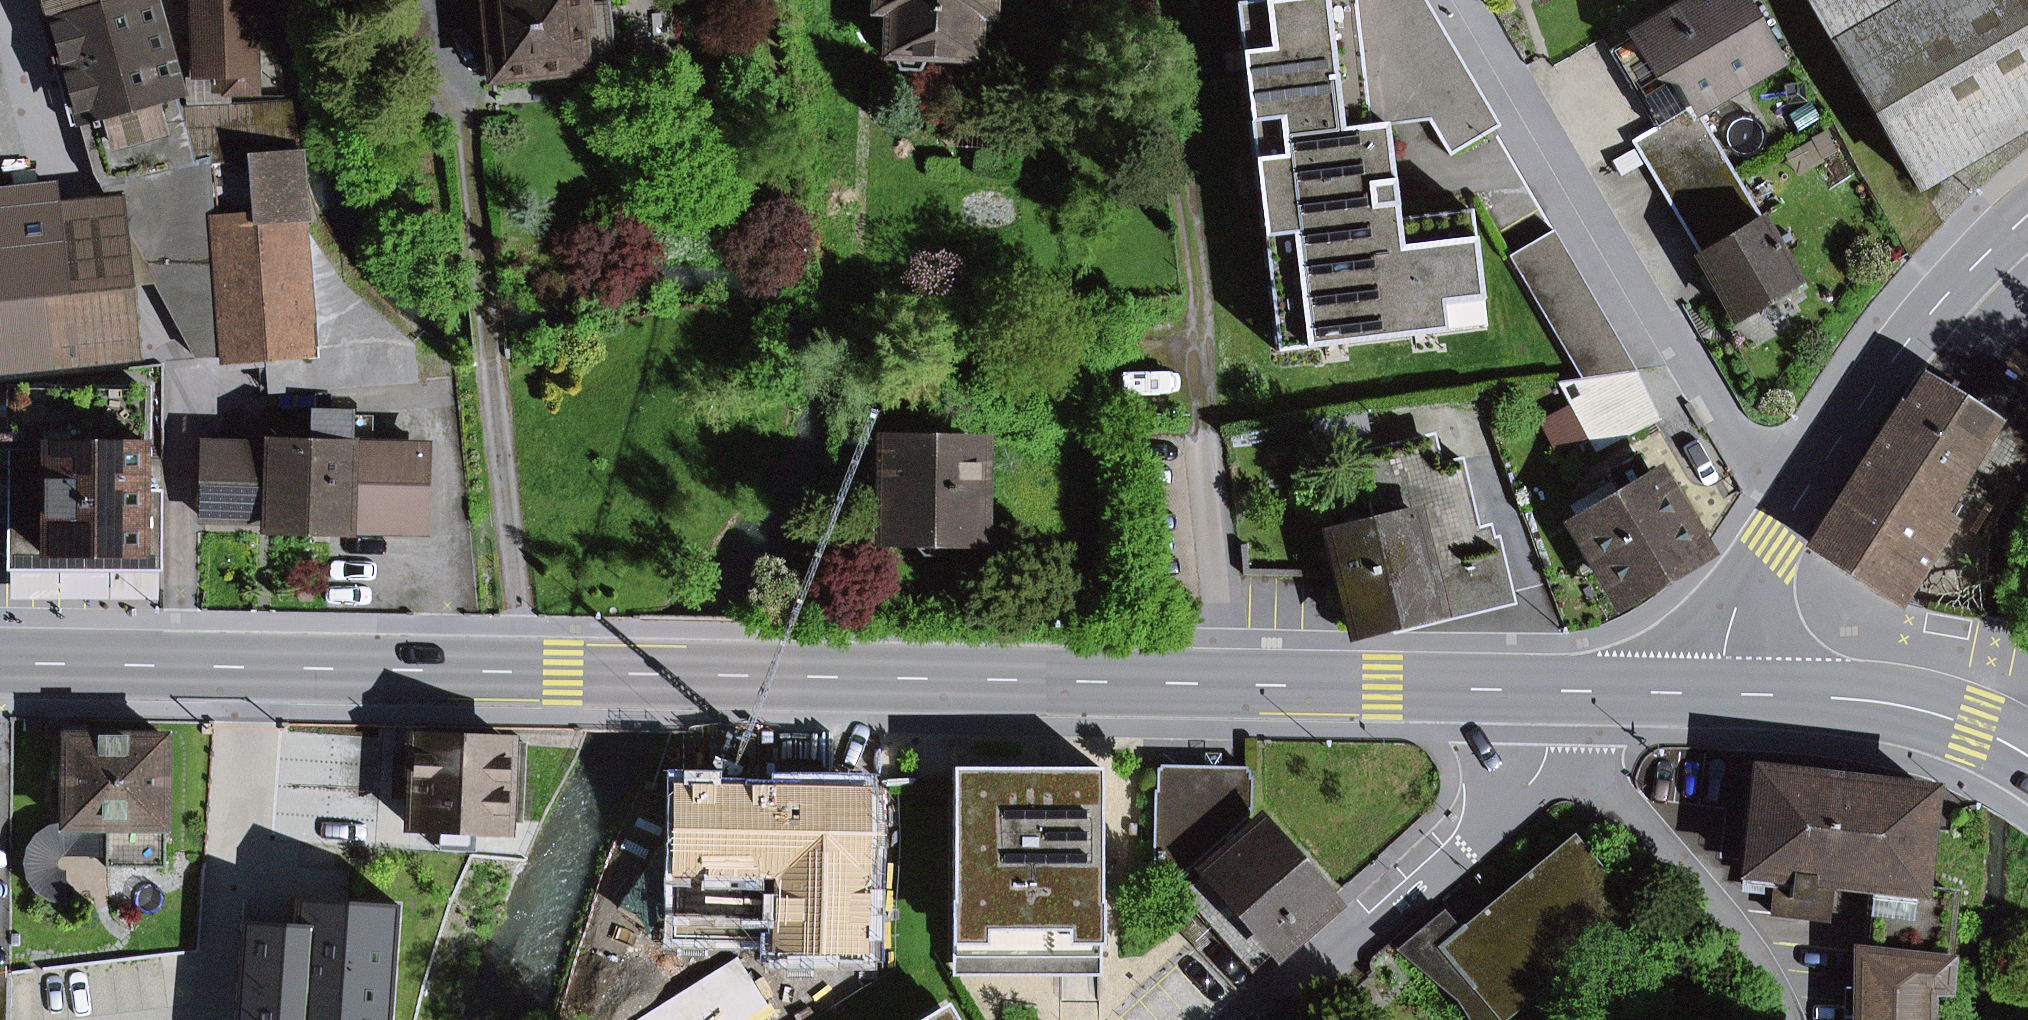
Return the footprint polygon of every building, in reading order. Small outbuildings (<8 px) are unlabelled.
[(56,15),(109,0),(52,0),(56,15)] [(177,97),(149,0),(109,0),(56,15),(56,17),(84,123),(177,97)] [(256,91),(253,0),(194,0),(195,42),(200,42),(201,73),(225,72),(226,92),(256,91)] [(589,6),(589,0),(483,0),(491,80),(614,68),(608,5),(589,6)] [(989,31),(991,0),(876,0),(875,10),(889,10),(887,54),(899,70),(919,71),(928,55),(975,57),(976,31),(989,31)] [(1395,218),(1384,125),(1380,89),(1408,86),(1357,0),(1250,0),(1250,1),(1234,3),(1276,351),(1483,326),(1469,209),(1395,218)] [(1499,125),(1425,0),(1357,0),(1408,86),(1428,119),(1449,155),(1499,125)] [(1694,106),(1772,60),(1737,0),(1694,0),(1609,50),(1656,129),(1694,106)] [(1916,185),(2027,120),(2027,0),(1808,0),(1916,185)] [(71,126),(84,123),(56,17),(40,22),(71,126)] [(225,72),(201,73),(200,42),(195,42),(190,42),(191,98),(226,97),(226,92),(225,72)] [(1384,125),(1428,119),(1408,86),(1380,89),(1384,125)] [(314,220),(296,158),(287,101),(180,108),(177,97),(84,123),(101,182),(116,211),(155,282),(196,357),(267,352),(270,392),(415,381),(412,345),(344,287),(302,227),(301,221),(314,220)] [(1700,254),(1761,218),(1694,106),(1656,129),(1634,142),(1660,186),(1700,254)] [(121,285),(61,291),(53,217),(50,185),(0,190),(0,362),(91,353),(92,364),(112,361),(111,350),(128,348),(121,285)] [(141,284),(155,282),(116,211),(103,212),(53,217),(61,291),(121,285),(141,284)] [(1733,320),(1798,281),(1761,218),(1700,254),(1696,257),(1733,320)] [(1663,415),(1553,229),(1511,255),(1580,378),(1555,381),(1595,451),(1663,415)] [(2013,485),(2027,454),(2027,397),(1998,379),(1977,413),(1922,379),(1810,544),(1887,594),(1889,590),(1900,597),(1955,507),(1937,495),(1943,485),(1949,489),(1969,458),(2013,485)] [(12,394),(12,449),(9,449),(9,570),(161,570),(161,493),(146,493),(147,390),(12,390),(12,394)] [(12,449),(12,394),(0,394),(0,449),(9,449),(12,449)] [(276,447),(274,447),(271,520),(345,522),(345,533),(422,535),(425,450),(347,447),(348,414),(316,413),(315,448),(276,447)] [(276,447),(315,448),(316,413),(300,413),(300,427),(277,427),(276,447)] [(1422,468),(1441,463),(1434,434),(1415,438),(1422,468)] [(1441,463),(1422,468),(1415,438),(1356,453),(1373,521),(1329,532),(1354,633),(1512,594),(1497,537),(1481,541),(1461,458),(1441,463)] [(262,447),(205,445),(202,518),(260,520),(262,447)] [(260,520),(271,520),(274,447),(262,447),(260,520)] [(947,546),(947,534),(975,534),(977,450),(887,447),(887,467),(886,498),(885,534),(912,534),(912,547),(922,557),(936,557),(947,546)] [(947,546),(985,547),(987,450),(977,450),(975,534),(947,534),(947,546)] [(1620,594),(1693,551),(1683,534),(1663,500),(1636,455),(1604,473),(1610,483),(1575,504),(1587,524),(1580,528),(1620,594)] [(870,498),(886,498),(887,467),(871,467),(870,498)] [(1676,492),(1663,500),(1683,534),(1697,526),(1676,492)] [(884,546),(912,547),(912,534),(885,534),(884,546)] [(1620,594),(1625,604),(1699,560),(1693,551),(1620,594)] [(106,853),(106,867),(165,867),(166,737),(65,736),(65,780),(53,780),(53,807),(65,807),(65,827),(107,828),(106,853)] [(410,826),(506,830),(507,821),(510,743),(414,738),(413,756),(411,796),(410,826)] [(525,743),(510,743),(507,821),(522,822),(525,743)] [(413,756),(396,755),(395,796),(411,796),(413,756)] [(1099,767),(952,767),(952,956),(1063,956),(1063,931),(1069,931),(1069,903),(1099,903),(1099,767)] [(1157,769),(1154,884),(1171,884),(1249,817),(1249,771),(1157,769)] [(1831,882),(1875,887),(1917,891),(1928,791),(1755,771),(1744,872),(1775,875),(1785,877),(1781,915),(1827,920),(1831,882)] [(775,1000),(871,931),(866,792),(827,791),(827,797),(785,796),(785,792),(678,790),(677,850),(659,850),(618,909),(646,929),(680,881),(680,870),(710,871),(710,916),(776,918),(775,1000)] [(1184,894),(1252,970),(1328,903),(1298,870),(1306,864),(1296,853),(1289,859),(1260,826),(1184,894)] [(51,898),(67,901),(65,854),(106,853),(107,828),(65,827),(51,827),(31,845),(27,869),(38,890),(51,898)] [(1632,911),(1572,840),(1459,935),(1443,949),(1461,971),(1442,987),(1458,1001),(1470,1019),(1504,1019),(1632,911)] [(1771,914),(1781,915),(1785,877),(1775,875),(1771,914)] [(1953,894),(1917,891),(1875,887),(1863,972),(1861,987),(1855,986),(1855,1019),(1929,1019),(1929,989),(1943,990),(1953,894)] [(286,888),(287,915),(233,911),(225,1019),(399,1019),(406,894),(286,888)] [(1099,976),(1099,903),(1069,903),(1069,931),(1063,931),(1063,956),(952,956),(952,976),(1077,976),(1099,976)] [(1170,920),(1200,950),(1210,940),(1180,910),(1170,920)] [(1396,950),(1442,987),(1461,971),(1443,949),(1459,935),(1442,916),(1396,950)] [(946,1006),(923,1019),(955,1019),(946,1006)]
